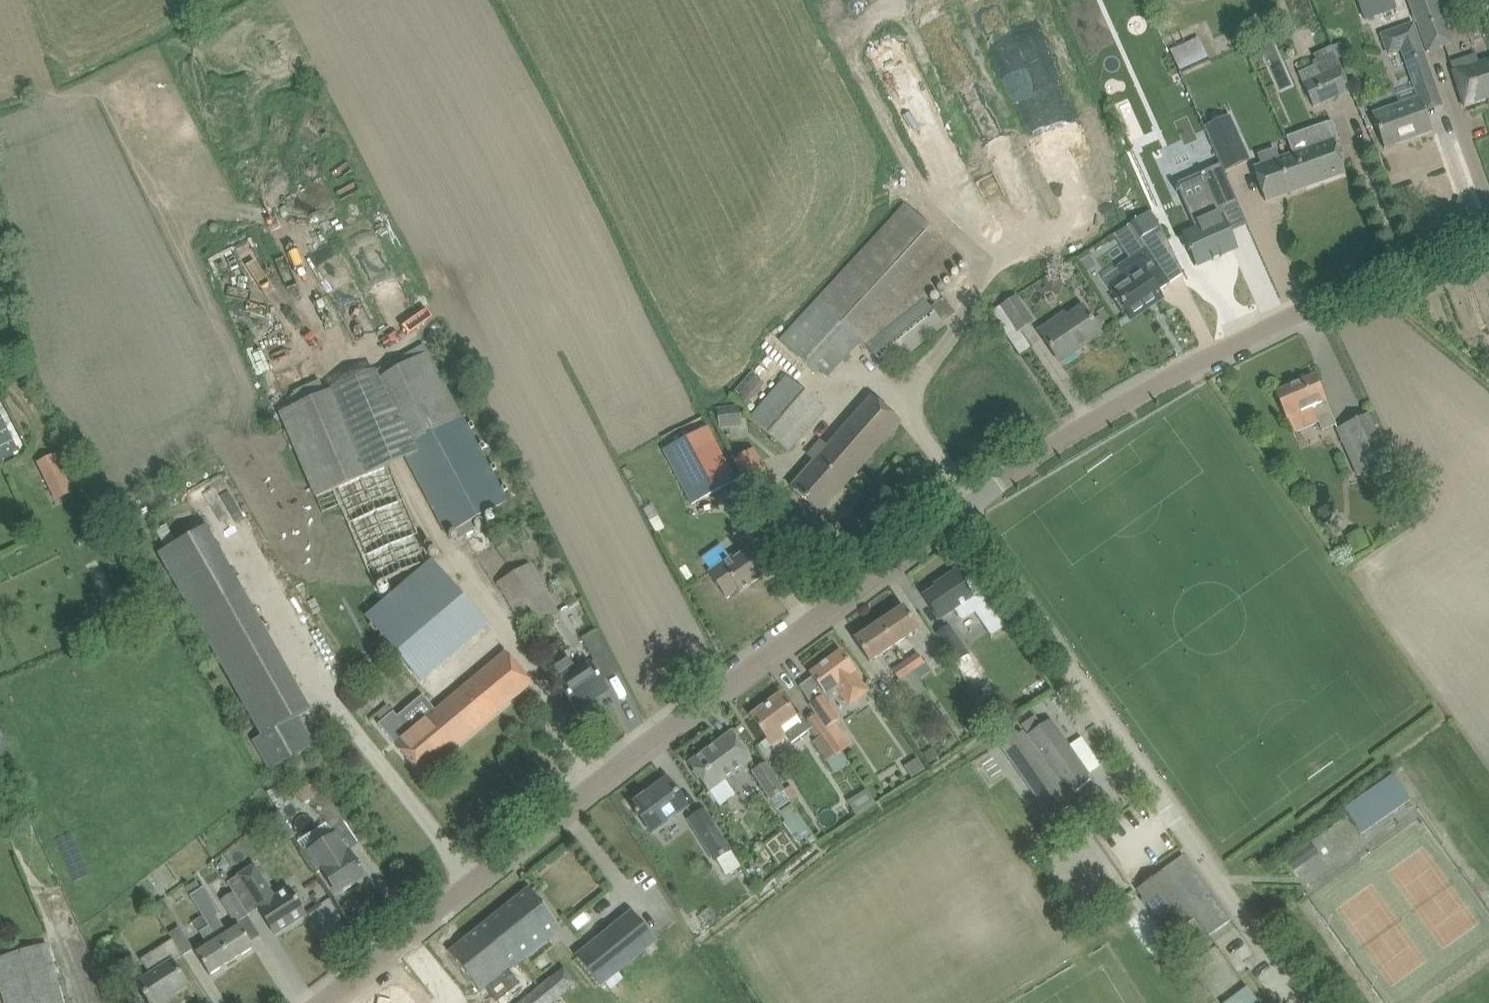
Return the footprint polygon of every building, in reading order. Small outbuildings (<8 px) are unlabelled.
[(1367,16),(1397,6),(1395,0),(1361,0),(1367,16)] [(1427,52),(1452,43),(1437,0),(1408,0),(1427,52)] [(1388,54),(1399,50),(1415,94),(1434,87),(1410,22),(1380,33),(1388,54)] [(1208,59),(1199,39),(1170,52),(1179,72),(1208,59)] [(1314,65),(1298,72),(1314,106),(1351,88),(1331,46),(1314,54),(1316,60),(1312,62),(1314,65)] [(1453,71),(1465,107),(1488,99),(1488,59),(1453,71)] [(1372,114),(1377,128),(1384,146),(1431,130),(1419,98),(1372,114)] [(1309,149),(1293,154),(1305,187),(1346,173),(1335,143),(1340,141),(1332,121),(1302,131),(1309,149)] [(1235,126),(1211,137),(1226,170),(1250,159),(1235,126)] [(1214,149),(1210,138),(1184,149),(1189,160),(1214,149)] [(1194,219),(1180,225),(1197,263),(1235,246),(1211,191),(1229,183),(1216,153),(1181,169),(1196,205),(1200,203),(1210,226),(1199,231),(1194,219)] [(1254,168),(1259,182),(1266,201),(1305,187),(1293,154),(1254,168)] [(943,297),(930,307),(925,301),(965,258),(906,204),(785,336),(828,376),(862,339),(887,372),(945,326),(942,322),(955,312),(943,297)] [(1133,220),(1144,236),(1160,226),(1150,210),(1133,220)] [(1144,236),(1141,239),(1146,248),(1159,267),(1170,283),(1183,273),(1160,226),(1144,236)] [(309,252),(320,277),(343,266),(332,241),(309,252)] [(1111,290),(1120,304),(1131,320),(1164,298),(1159,291),(1170,283),(1159,267),(1146,248),(1117,268),(1125,280),(1111,290)] [(1043,290),(1061,294),(1064,278),(1047,274),(1043,290)] [(1015,295),(1000,304),(1018,330),(1032,321),(1015,295)] [(1044,339),(1049,346),(1060,363),(1101,334),(1082,306),(1066,317),(1069,322),(1044,339)] [(379,378),(367,384),(405,456),(447,535),(507,503),(427,352),(379,378)] [(747,372),(730,391),(742,402),(759,382),(747,372)] [(1276,393),(1284,411),(1287,419),(1313,408),(1323,431),(1336,425),(1314,376),(1276,393)] [(788,377),(751,419),(788,452),(825,410),(788,377)] [(343,384),(279,412),(286,429),(315,496),(322,513),(338,506),(340,505),(374,583),(430,559),(389,464),(379,468),(343,384)] [(791,488),(806,500),(821,514),(901,422),(872,396),(791,488)] [(716,408),(719,429),(741,426),(737,405),(716,408)] [(20,451),(0,412),(0,461),(20,451)] [(1368,416),(1337,430),(1357,475),(1389,462),(1368,416)] [(707,426),(663,449),(693,503),(736,481),(707,426)] [(753,448),(735,460),(762,506),(781,495),(753,448)] [(40,461),(56,500),(82,490),(66,450),(40,461)] [(708,573),(714,581),(726,597),(737,589),(740,592),(763,576),(746,551),(734,560),(731,557),(708,573)] [(529,564),(498,582),(527,632),(558,613),(529,564)] [(944,584),(924,597),(936,614),(939,619),(953,609),(954,611),(957,609),(962,617),(976,607),(985,620),(995,613),(970,577),(962,582),(955,572),(943,581),(944,584)] [(446,578),(380,634),(433,698),(455,679),(442,665),(487,627),(446,578)] [(904,608),(879,624),(894,646),(919,629),(904,608)] [(855,641),(866,657),(870,662),(894,646),(879,624),(855,641)] [(949,626),(937,634),(955,663),(967,654),(949,626)] [(596,630),(581,638),(594,662),(609,654),(596,630)] [(810,674),(822,690),(826,695),(842,683),(854,699),(867,689),(855,673),(840,652),(810,674)] [(917,652),(905,661),(918,680),(930,671),(917,652)] [(378,725),(409,761),(422,776),(532,683),(506,653),(434,714),(427,706),(404,725),(388,706),(377,715),(382,721),(378,725)] [(968,653),(967,654),(956,662),(964,673),(976,665),(968,653)] [(554,668),(558,674),(563,682),(560,684),(577,710),(592,700),(591,698),(605,688),(590,664),(578,672),(569,658),(554,668)] [(918,680),(905,661),(892,669),(906,688),(902,690),(909,700),(925,690),(918,680)] [(807,722),(801,713),(797,716),(781,696),(752,718),(767,739),(768,739),(773,746),(786,737),(791,744),(811,729),(817,739),(814,741),(827,760),(835,774),(849,766),(817,715),(807,722)] [(821,697),(812,704),(830,732),(837,741),(844,751),(852,747),(835,722),(841,718),(829,702),(826,704),(821,697)] [(297,715),(252,741),(270,771),(314,745),(297,715)] [(1002,747),(1051,818),(1097,787),(1096,786),(1094,787),(1086,776),(1088,775),(1050,721),(1043,726),(1036,716),(1022,726),(1029,736),(1027,738),(1023,733),(1002,747)] [(689,764),(701,780),(710,791),(721,806),(736,795),(725,780),(751,761),(731,733),(689,764)] [(904,766),(912,778),(925,769),(918,757),(904,766)] [(767,763),(753,772),(771,798),(783,791),(784,790),(767,763)] [(1345,809),(1361,833),(1411,799),(1394,775),(1345,809)] [(305,803),(310,800),(331,829),(344,820),(323,790),(314,777),(295,790),(305,803)] [(632,805),(644,822),(652,833),(687,807),(667,779),(632,805)] [(784,790),(783,791),(788,799),(795,795),(790,786),(784,790)] [(848,801),(855,813),(875,801),(867,789),(848,801)] [(705,810),(689,820),(715,860),(731,850),(705,810)] [(795,842),(809,832),(796,814),(782,823),(795,842)] [(322,869),(327,877),(338,894),(365,877),(349,852),(347,853),(336,836),(321,846),(332,863),(322,869)] [(1162,871),(1163,872),(1138,890),(1171,936),(1195,918),(1209,936),(1231,920),(1184,855),(1162,871)] [(239,877),(227,884),(233,893),(248,916),(259,909),(265,918),(275,935),(306,915),(296,898),(290,889),(274,899),(263,881),(252,864),(237,874),(239,877)] [(203,915),(202,915),(204,917),(210,927),(218,940),(232,962),(254,948),(243,931),(240,926),(228,934),(219,919),(217,917),(220,915),(211,897),(205,887),(191,896),(203,915)] [(482,993),(497,981),(562,929),(529,889),(449,953),(482,993)] [(233,893),(221,900),(236,924),(248,916),(233,893)] [(196,954),(199,959),(210,976),(232,962),(218,940),(210,927),(204,917),(202,915),(193,921),(209,946),(196,954)] [(632,916),(578,958),(599,984),(652,942),(632,916)] [(179,926),(169,933),(183,956),(194,949),(179,926)] [(5,1002),(64,1002),(46,944),(0,958),(0,987),(5,1002)] [(144,993),(150,1002),(166,1002),(169,1001),(167,997),(187,985),(163,947),(142,960),(152,976),(138,985),(144,993)] [(114,966),(126,984),(141,974),(129,956),(114,966)] [(521,1002),(551,1002),(563,993),(552,978),(521,1002)] [(1247,987),(1226,1002),(1259,1002),(1247,987)]
